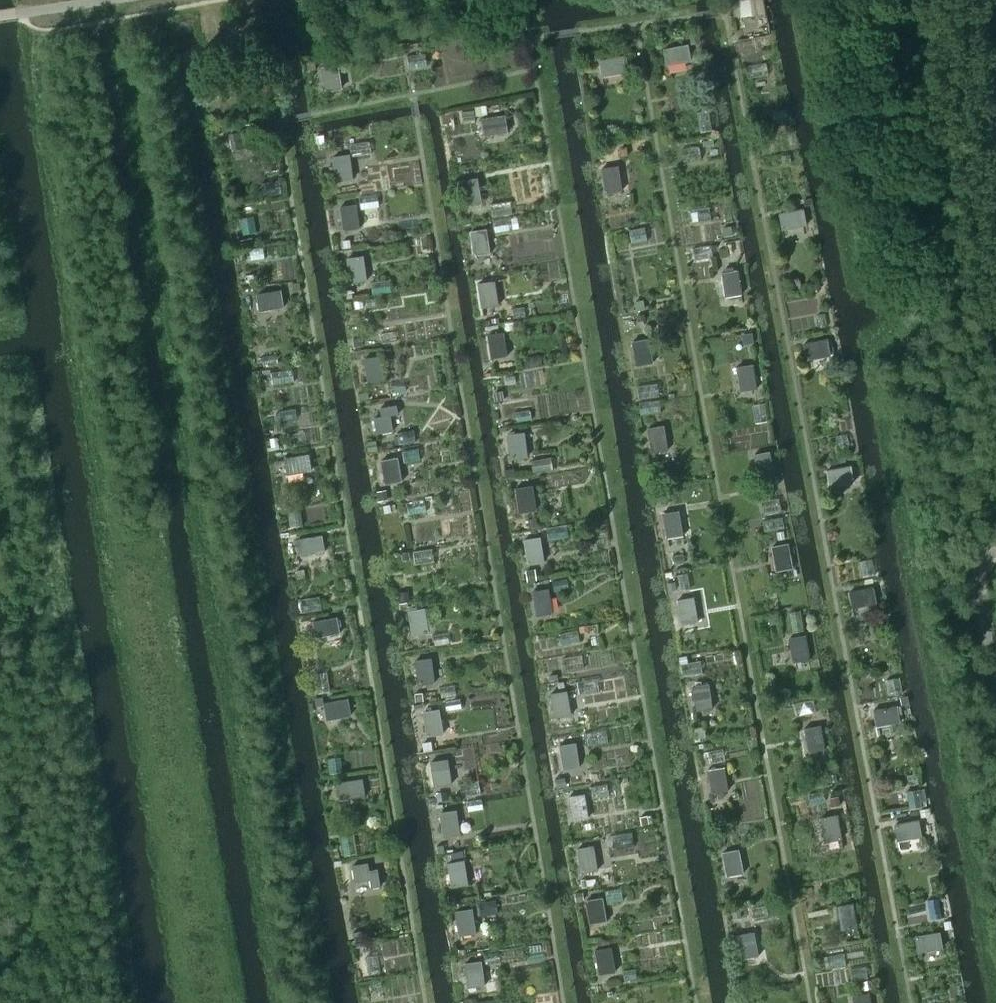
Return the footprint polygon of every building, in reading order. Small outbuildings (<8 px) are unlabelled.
[(733,18),(752,15),(750,0),(730,0),(733,18)] [(765,62),(745,66),(749,88),(769,84),(765,62)] [(337,63),(319,65),(323,91),(341,88),(337,63)] [(514,112),(486,116),(489,137),(517,133),(514,112)] [(249,124),(225,131),(231,153),(255,147),(249,124)] [(347,157),(334,159),(337,180),(350,178),(347,157)] [(620,170),(605,171),(606,191),(622,189),(620,170)] [(476,176),(458,179),(462,201),(479,198),(476,176)] [(356,200),(334,205),(342,236),(363,231),(356,200)] [(795,214),(775,216),(779,243),(799,241),(795,214)] [(484,230),(467,232),(472,261),(488,259),(484,230)] [(365,258),(353,260),(356,279),(368,277),(365,258)] [(740,266),(719,268),(723,296),(743,294),(740,266)] [(491,280),(474,282),(477,304),(494,302),(491,280)] [(281,294),(259,296),(261,318),(284,316),(281,294)] [(504,338),(486,340),(489,362),(507,360),(504,338)] [(821,340),(798,343),(801,360),(823,358),(821,340)] [(650,346),(635,350),(641,374),(656,371),(650,346)] [(382,357),(367,359),(368,377),(384,376),(382,357)] [(749,360),(732,362),(735,384),(753,382),(749,360)] [(388,411),(371,413),(374,435),(391,433),(388,411)] [(522,427),(504,430),(507,452),(525,449),(522,427)] [(666,431),(651,434),(655,456),(670,454),(666,431)] [(775,453),(751,457),(756,489),(780,485),(775,453)] [(308,456),(284,458),(286,478),(310,476),(308,456)] [(400,460),(383,462),(385,484),(402,482),(400,460)] [(837,461),(820,464),(823,486),(841,483),(837,461)] [(529,486),(511,489),(514,511),(532,508),(529,486)] [(676,510),(658,512),(661,534),(679,532),(676,510)] [(320,531),(288,534),(289,555),(321,552),(320,531)] [(534,539),(517,542),(520,564),(538,561),(534,539)] [(788,543),(770,545),(773,567),(791,565),(788,543)] [(429,550),(410,553),(413,572),(432,570),(429,550)] [(868,592),(844,596),(847,612),(871,609),(868,592)] [(547,593),(530,596),(533,618),(550,615),(547,593)] [(695,605),(681,608),(685,628),(699,625),(695,605)] [(419,609),(401,612),(404,634),(422,631),(419,609)] [(305,618),(308,642),(327,639),(324,616),(305,618)] [(805,632),(784,635),(788,662),(809,658),(805,632)] [(432,664),(418,665),(420,684),(434,682),(432,664)] [(706,684),(689,687),(692,709),(709,706),(706,684)] [(564,688),(546,691),(549,713),(567,710),(564,688)] [(347,698),(323,701),(325,721),(349,719),(347,698)] [(884,698),(867,701),(870,723),(888,720),(884,698)] [(438,710),(420,712),(423,734),(441,732),(438,710)] [(813,725),(795,727),(799,749),(816,747),(813,725)] [(573,746),(555,748),(558,770),(576,768),(573,746)] [(445,763),(428,766),(431,788),(449,785),(445,763)] [(724,767),(710,769),(712,788),(726,786),(724,767)] [(335,784),(337,805),(362,803),(360,781),(335,784)] [(583,790),(565,792),(568,814),(586,812),(583,790)] [(451,810),(433,813),(436,835),(454,832),(451,810)] [(838,810),(816,814),(820,839),(842,836),(838,810)] [(915,822),(892,826),(895,849),(919,845),(915,822)] [(590,847),(573,850),(576,872),(594,869),(590,847)] [(739,849),(722,852),(725,874),(743,871),(739,849)] [(466,861),(448,864),(451,886),(469,883),(466,861)] [(376,865),(351,867),(353,887),(378,885),(376,865)] [(596,895),(578,898),(581,920),(599,917),(596,895)] [(849,904),(831,907),(834,929),(852,926),(849,904)] [(935,928),(912,933),(917,951),(939,947),(935,928)] [(755,935),(740,938),(744,958),(758,955),(755,935)] [(608,942),(591,945),(594,967),(612,964),(608,942)] [(475,960),(457,963),(460,985),(478,982),(475,960)]
